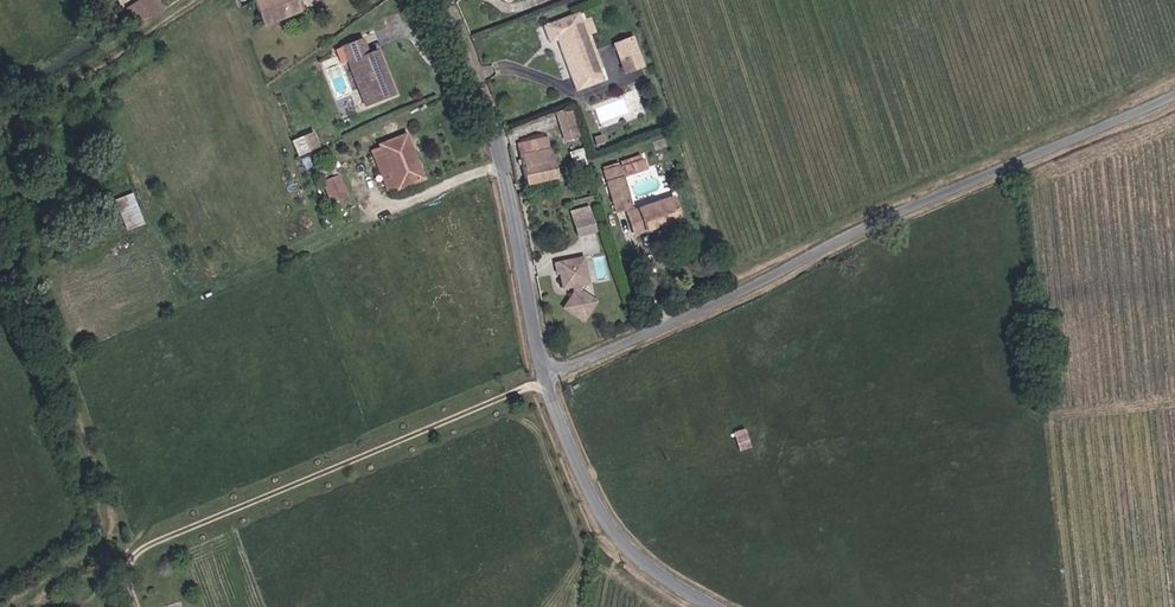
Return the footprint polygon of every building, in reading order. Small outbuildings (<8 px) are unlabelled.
[(161,12),(157,0),(136,0),(127,4),(135,22),(161,12)] [(304,5),(303,0),(256,0),(262,19),(304,5)] [(569,94),(599,84),(576,15),(542,26),(548,43),(560,39),(563,45),(554,49),(569,94)] [(374,100),(400,90),(390,68),(388,69),(386,67),(390,65),(381,44),(374,48),(367,32),(339,44),(345,59),(350,57),(355,55),(374,100)] [(624,75),(641,69),(631,42),(615,48),(624,75)] [(368,103),(374,100),(355,55),(350,57),(368,103)] [(561,141),(579,136),(570,106),(551,112),(561,141)] [(304,148),(325,139),(318,123),(297,131),(304,148)] [(396,185),(418,176),(409,155),(414,153),(406,129),(378,140),(379,142),(369,146),(387,187),(395,183),(396,185)] [(537,153),(553,149),(548,134),(531,139),(537,153)] [(520,184),(561,174),(553,149),(537,153),(531,139),(517,144),(522,158),(514,161),(520,184)] [(514,161),(522,158),(517,144),(511,146),(514,161)] [(510,162),(514,161),(511,146),(506,147),(510,162)] [(418,176),(423,173),(414,153),(409,155),(418,176)] [(316,177),(330,171),(326,160),(310,167),(316,177)] [(516,185),(520,184),(514,161),(510,162),(516,185)] [(324,197),(339,191),(330,171),(316,177),(324,197)] [(133,191),(115,198),(127,230),(145,224),(133,191)] [(570,210),(577,236),(597,231),(590,204),(570,210)] [(645,235),(678,226),(671,204),(639,214),(645,235)] [(631,239),(645,235),(639,214),(625,217),(631,239)] [(583,317),(595,297),(579,287),(578,281),(587,279),(582,254),(553,260),(555,270),(559,270),(562,285),(572,283),(573,288),(563,305),(583,317)]
